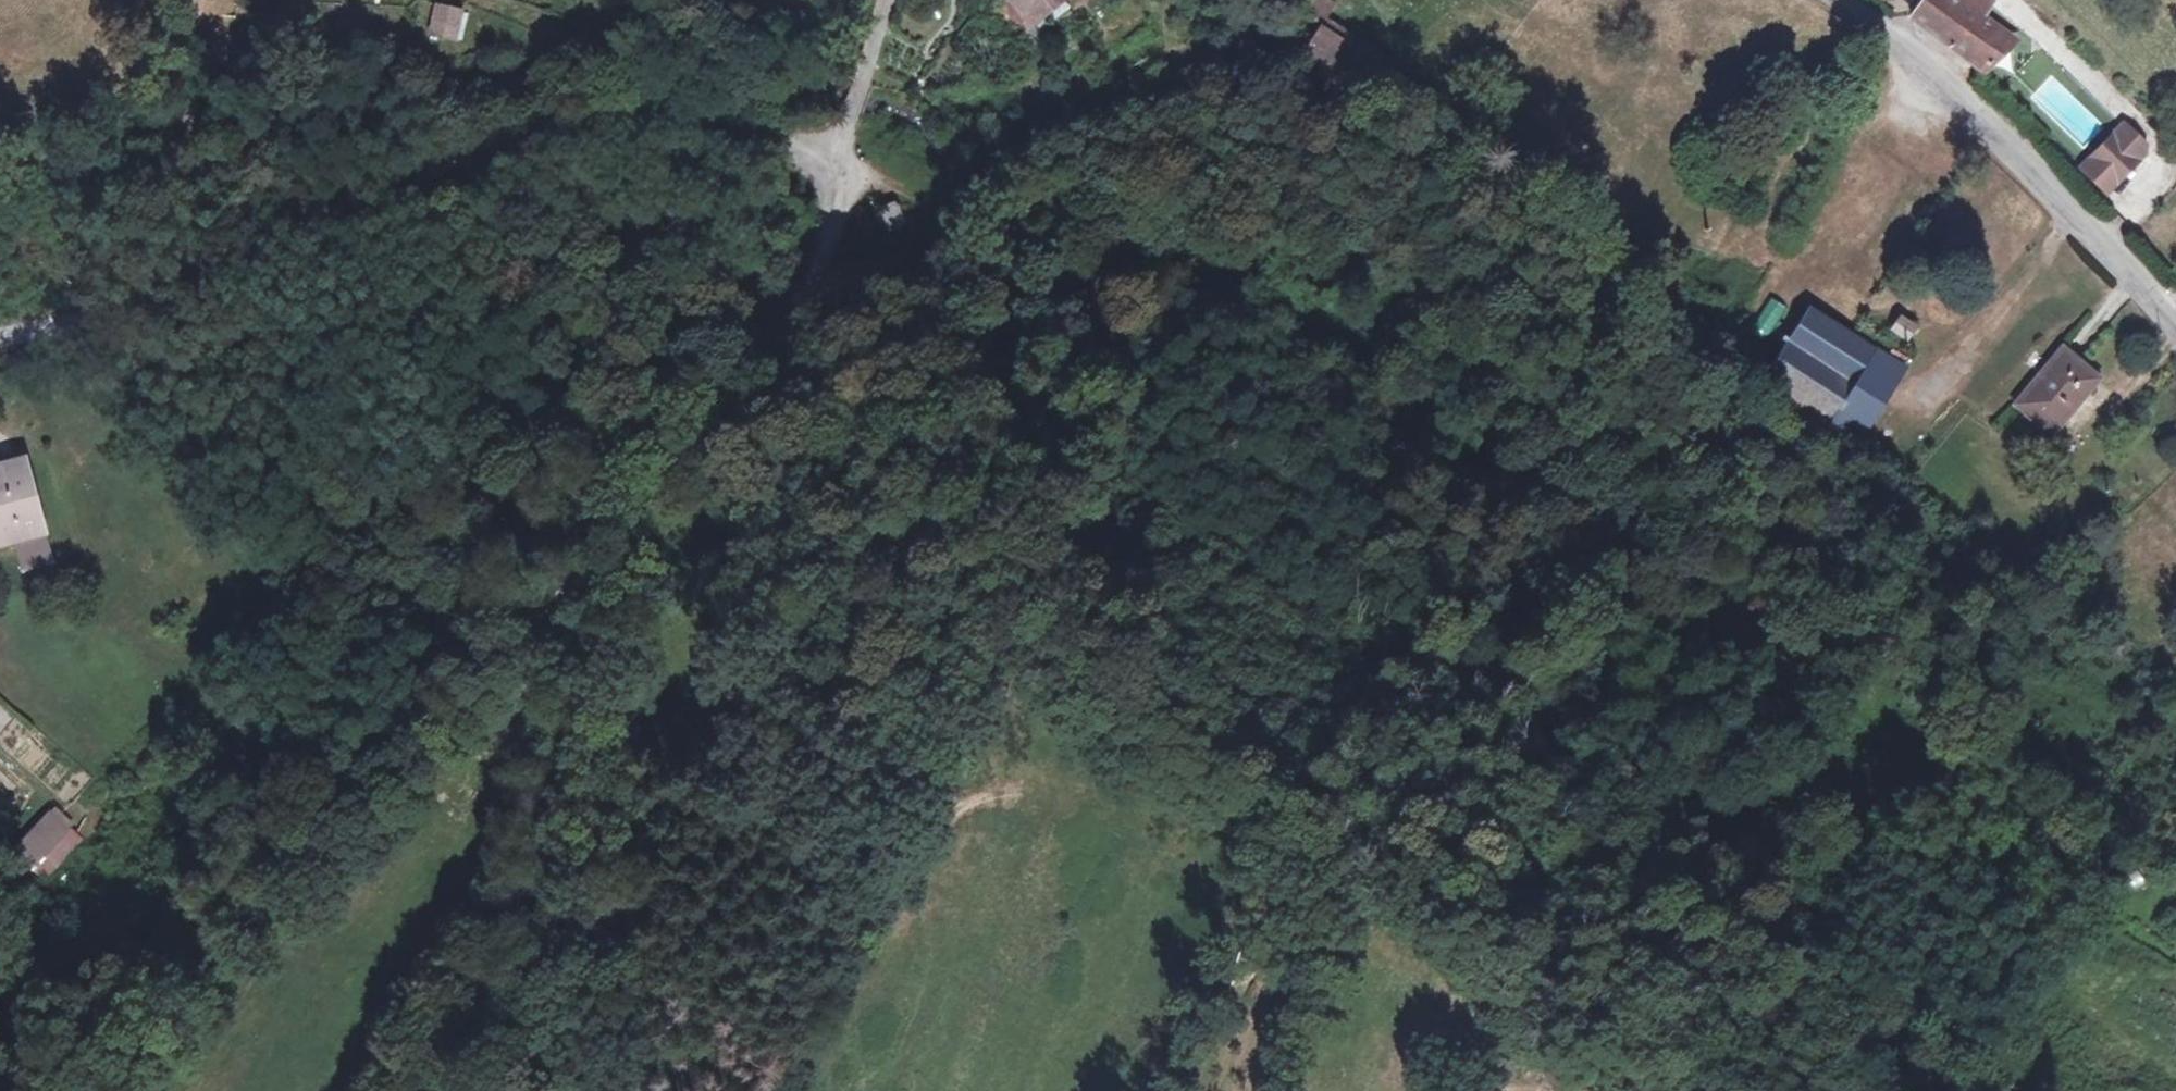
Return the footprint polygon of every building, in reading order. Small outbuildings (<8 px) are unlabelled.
[(440,0),(439,0),(429,25),(448,34),(458,8),(440,0)] [(1015,29),(1048,6),(1043,0),(992,0),(1015,29)] [(1314,0),(1301,0),(1295,8),(1314,21),(1324,7),(1314,0)] [(1968,23),(1940,3),(1942,0),(1919,0),(1901,24),(1974,74),(1999,47),(1968,23)] [(1973,0),(1942,0),(1940,3),(1968,23),(1981,6),(1973,0)] [(1390,81),(1310,25),(1278,70),(1337,113),(1348,97),(1369,111),(1390,81)] [(2123,118),(2075,168),(2107,198),(2155,147),(2123,118)] [(887,235),(882,208),(864,209),(869,238),(887,235)] [(1852,440),(1892,373),(1841,340),(1796,313),(1780,341),(1776,339),(1752,382),(1768,392),(1758,408),(1814,441),(1824,424),(1852,440)] [(1891,323),(1884,336),(1895,343),(1903,330),(1891,323)] [(1850,325),(1841,340),(1892,373),(1901,355),(1850,325)] [(2048,368),(2038,382),(2001,423),(2038,457),(2077,412),(2085,402),(2048,368)] [(20,451),(0,458),(0,536),(18,529),(44,520),(20,451)] [(55,553),(44,520),(18,529),(30,562),(55,553)] [(75,835),(56,818),(28,851),(47,867),(51,863),(72,838),(75,835)] [(72,838),(51,863),(63,874),(84,849),(72,838)] [(14,853),(5,864),(22,878),(31,867),(14,853)]
